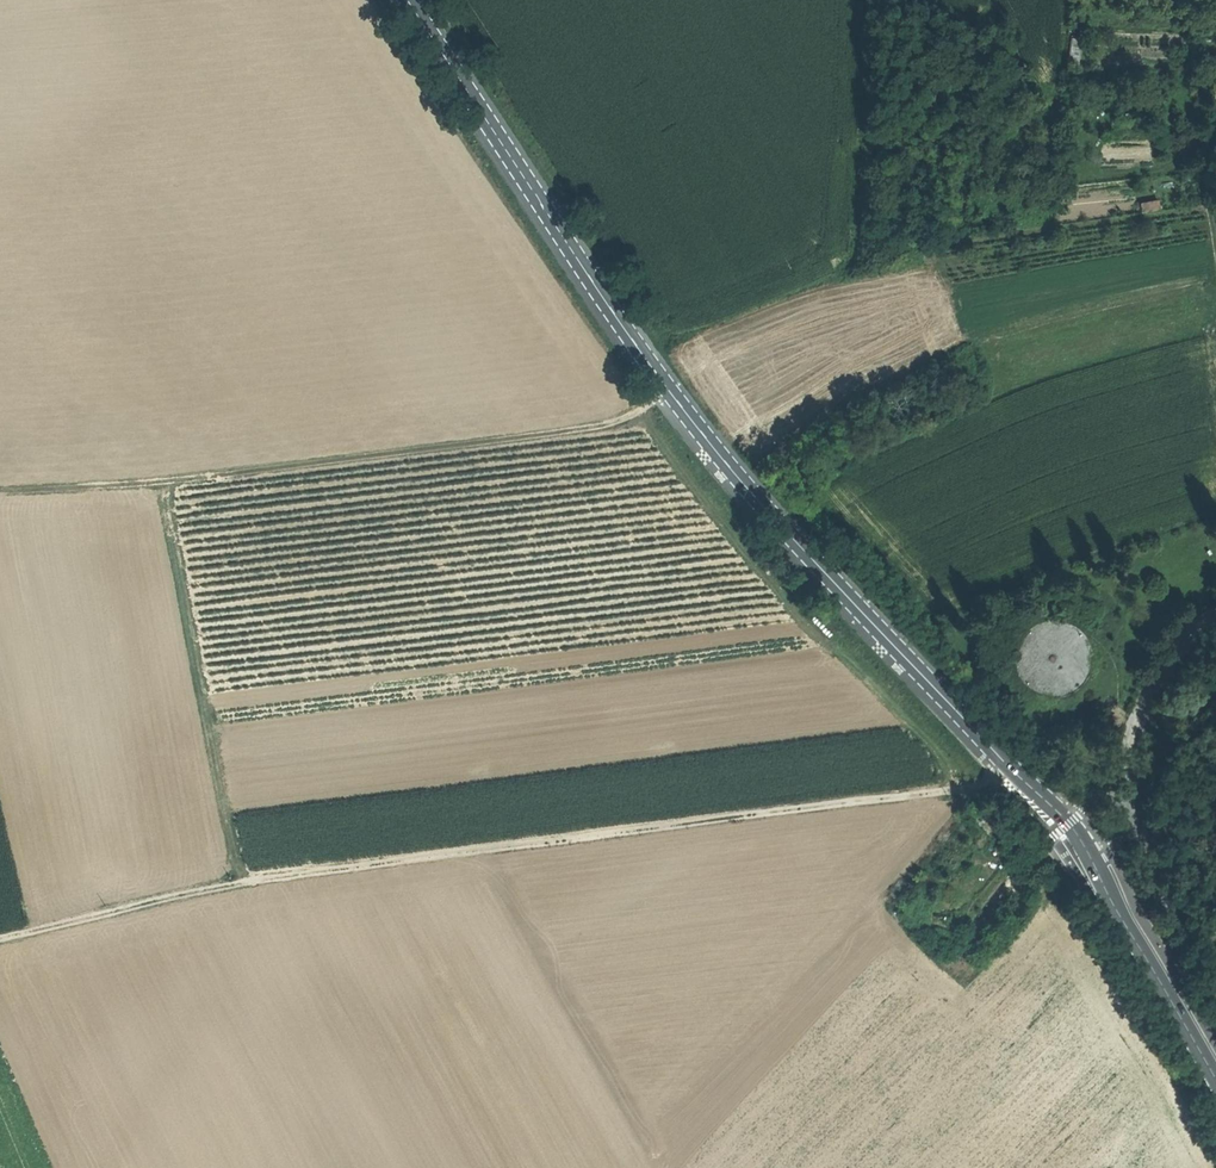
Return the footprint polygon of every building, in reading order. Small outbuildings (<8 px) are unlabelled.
[(1081,37),(1070,36),(1068,59),(1079,61),(1081,37)] [(1142,210),(1162,208),(1161,198),(1141,201),(1142,210)] [(1205,987),(1215,1007),(1215,981),(1205,987)]
